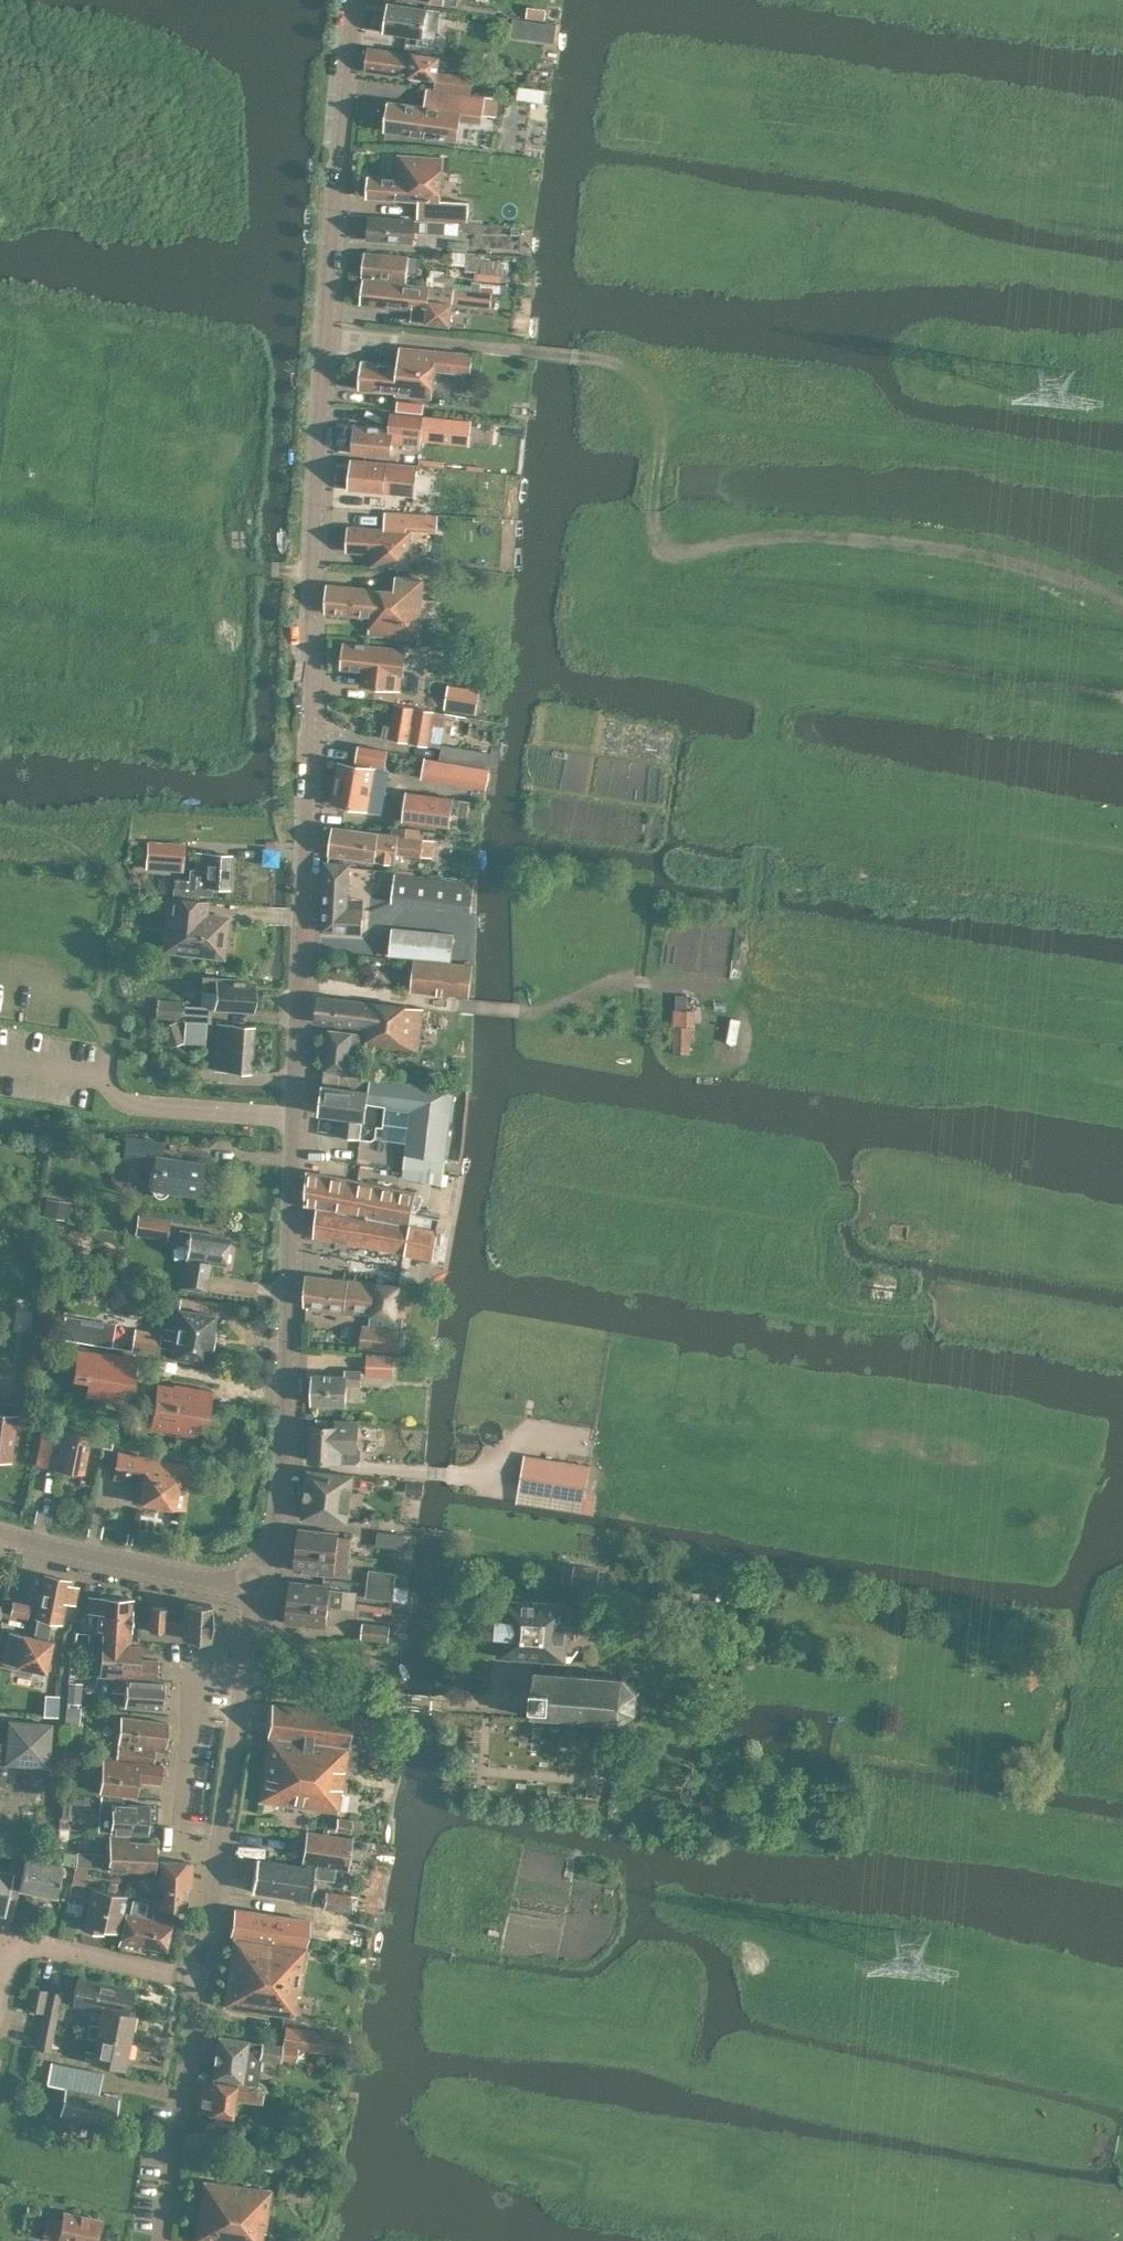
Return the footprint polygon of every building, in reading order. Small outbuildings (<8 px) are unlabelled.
[(438,46),(441,29),(423,27),(426,6),(388,0),(387,0),(383,30),(417,35),(416,43),(438,46)] [(545,7),(527,4),(525,15),(544,17),(545,7)] [(462,37),(466,14),(450,11),(446,34),(462,37)] [(434,85),(470,91),(472,74),(438,68),(440,55),(403,49),(403,50),(367,45),(364,68),(400,73),(400,68),(409,70),(409,73),(435,77),(434,85)] [(384,128),(457,138),(460,119),(480,122),(482,113),(495,114),(497,96),(426,87),(424,104),(387,99),(384,128)] [(509,106),(530,108),(532,94),(510,92),(509,106)] [(417,217),(467,219),(468,200),(440,198),(443,156),(398,153),(397,176),(367,174),(366,195),(418,199),(417,217)] [(444,232),(445,219),(368,215),(367,237),(412,240),(413,230),(444,232)] [(447,248),(465,249),(466,240),(447,239),(447,248)] [(362,275),(405,279),(406,271),(417,272),(419,255),(365,250),(362,275)] [(464,261),(464,270),(480,272),(500,273),(501,260),(481,259),(481,255),(466,253),(453,253),(452,260),(464,261)] [(410,318),(449,323),(454,287),(428,284),(362,277),(360,301),(411,307),(410,318)] [(468,306),(489,308),(491,293),(469,291),(468,306)] [(395,392),(431,396),(434,369),(470,372),(471,352),(399,345),(398,362),(362,358),(359,385),(394,390),(395,392)] [(352,451),(389,455),(390,441),(421,444),(423,413),(390,410),(388,426),(355,423),(353,436),(350,435),(349,447),(352,447),(352,451)] [(459,439),(489,442),(491,428),(460,425),(459,439)] [(348,487),(413,493),(415,464),(351,457),(348,487)] [(408,525),(436,528),(437,514),(410,511),(408,525)] [(371,563),(407,565),(409,528),(347,525),(346,544),(351,550),(371,551),(371,563)] [(367,632),(417,637),(423,577),(394,574),(393,588),(326,582),(324,610),(369,615),(367,632)] [(361,683),(401,687),(405,647),(343,640),(342,652),(339,654),(338,660),(341,663),(340,666),(362,669),(361,683)] [(445,705),(475,709),(477,691),(447,688),(445,705)] [(433,709),(395,702),(388,737),(427,743),(438,745),(444,711),(433,709)] [(438,757),(488,765),(490,750),(441,742),(438,757)] [(334,801),(363,806),(371,761),(383,763),(386,748),(358,743),(355,762),(341,760),(334,801)] [(422,775),(484,786),(488,766),(426,755),(422,775)] [(404,817),(450,823),(453,796),(407,790),(404,817)] [(328,852),(399,861),(400,851),(434,855),(433,838),(422,836),(423,828),(391,824),(390,831),(378,830),(378,831),(331,825),(328,852)] [(145,857),(182,860),(183,842),(147,840),(145,857)] [(171,897),(189,898),(189,890),(210,892),(210,885),(228,886),(230,853),(195,851),(194,866),(188,866),(188,876),(172,876),(171,897)] [(322,894),(347,896),(349,861),(324,860),(322,894)] [(391,899),(471,909),(475,879),(394,869),(391,899)] [(320,929),(361,931),(362,906),(362,897),(347,896),(322,894),(320,929)] [(160,947),(221,954),(225,919),(202,916),(203,900),(165,897),(160,947)] [(388,952),(450,958),(452,932),(391,926),(388,952)] [(410,989),(468,995),(471,963),(413,957),(410,989)] [(214,1006),(251,1008),(251,1005),(254,1003),(254,995),(252,992),(252,981),(233,980),(233,977),(202,975),(202,987),(215,988),(214,1006)] [(672,1021),(673,1050),(689,1050),(688,1025),(695,1025),(695,1008),(686,1007),(687,993),(676,993),(673,1021),(672,1021)] [(365,1042),(418,1049),(422,1006),(317,994),(315,1019),(367,1025),(365,1042)] [(155,1014),(181,1017),(183,999),(156,997),(155,1014)] [(184,1019),(205,1020),(205,1019),(209,1019),(210,1005),(184,1004),(183,1017),(184,1017),(184,1019)] [(163,1023),(169,1043),(182,1039),(176,1019),(163,1023)] [(184,1029),(205,1031),(205,1020),(184,1019),(184,1029)] [(213,1067),(249,1070),(252,1024),(216,1021),(213,1067)] [(324,1067),(346,1070),(348,1048),(357,1049),(359,1031),(328,1028),(324,1067)] [(336,1132),(360,1135),(360,1134),(372,1136),(375,1133),(381,1133),(381,1135),(406,1138),(404,1152),(444,1156),(452,1086),(324,1070),(322,1083),(318,1111),(338,1113),(336,1132)] [(200,1177),(202,1160),(160,1154),(162,1141),(138,1137),(137,1139),(124,1137),(120,1159),(134,1161),(133,1163),(151,1166),(148,1184),(151,1185),(152,1189),(154,1193),(158,1194),(162,1194),(165,1192),(167,1187),(197,1192),(198,1189),(202,1189),(204,1177),(200,1177)] [(283,1150),(282,1138),(259,1139),(260,1151),(283,1150)] [(403,1178),(417,1180),(418,1170),(405,1168),(403,1178)] [(316,1205),(313,1234),(405,1251),(431,1256),(439,1215),(410,1210),(414,1189),(306,1169),(304,1203),(316,1205)] [(43,1214),(64,1217),(67,1203),(45,1199),(43,1214)] [(134,1232),(166,1237),(169,1217),(138,1212),(134,1232)] [(181,1285),(205,1289),(210,1260),(223,1262),(227,1235),(179,1227),(176,1243),(187,1245),(185,1256),(186,1256),(181,1285)] [(359,1347),(400,1350),(402,1324),(402,1315),(408,1316),(413,1285),(376,1280),(376,1281),(306,1272),(304,1303),(370,1311),(369,1321),(362,1320),(359,1347)] [(870,1298),(893,1301),(895,1287),(873,1284),(870,1298)] [(158,1344),(160,1337),(133,1332),(130,1348),(206,1361),(214,1313),(178,1307),(171,1346),(158,1344)] [(114,1322),(98,1319),(65,1314),(61,1336),(111,1344),(114,1322)] [(88,1375),(85,1393),(103,1396),(103,1392),(121,1395),(124,1382),(131,1383),(136,1354),(108,1350),(107,1352),(76,1347),(72,1373),(88,1375)] [(366,1372),(392,1373),(393,1351),(367,1350),(366,1372)] [(311,1401),(345,1402),(346,1383),(360,1383),(360,1368),(345,1368),(345,1373),(312,1372),(311,1401)] [(176,1430),(196,1433),(199,1416),(206,1417),(211,1388),(177,1383),(177,1385),(157,1381),(150,1421),(177,1425),(176,1430)] [(10,1459),(16,1413),(0,1411),(0,1457),(10,1459)] [(335,1458),(354,1459),(358,1456),(358,1449),(355,1445),(350,1445),(351,1428),(357,1429),(357,1419),(336,1417),(336,1425),(310,1423),(308,1458),(335,1459),(335,1458)] [(34,1463),(82,1472),(88,1441),(110,1446),(112,1437),(90,1433),(42,1423),(34,1463)] [(139,1500),(183,1507),(189,1464),(147,1457),(148,1455),(116,1450),(112,1475),(142,1480),(139,1500)] [(519,1485),(584,1495),(590,1462),(524,1451),(519,1485)] [(302,1516),(347,1520),(353,1472),(307,1468),(302,1516)] [(406,1489),(421,1491),(422,1491),(423,1481),(422,1481),(418,1480),(407,1479),(406,1489)] [(295,1547),(350,1553),(351,1535),(338,1534),(338,1530),(298,1526),(295,1547)] [(375,1543),(402,1546),(404,1532),(377,1529),(375,1543)] [(293,1568),(334,1572),(334,1568),(349,1569),(350,1553),(295,1547),(293,1568)] [(573,1578),(596,1581),(598,1569),(575,1566),(573,1578)] [(367,1581),(394,1584),(395,1570),(368,1567),(367,1581)] [(35,1616),(37,1616),(33,1633),(21,1631),(9,1629),(2,1660),(45,1670),(52,1637),(47,1636),(51,1619),(61,1621),(69,1577),(43,1572),(35,1616)] [(327,1604),(341,1605),(343,1587),(329,1586),(330,1582),(289,1578),(287,1599),(327,1604)] [(365,1595),(392,1598),(394,1584),(367,1581),(365,1595)] [(129,1640),(130,1639),(132,1594),(88,1592),(87,1608),(98,1609),(97,1625),(101,1625),(101,1638),(129,1640)] [(497,1654),(568,1656),(570,1597),(500,1594),(497,1654)] [(9,1609),(26,1613),(28,1602),(11,1598),(9,1609)] [(148,1627),(162,1627),(162,1626),(182,1627),(182,1633),(209,1635),(210,1599),(183,1598),(183,1605),(163,1605),(163,1603),(149,1602),(148,1627)] [(285,1620),(325,1625),(327,1604),(287,1599),(285,1620)] [(360,1635),(388,1638),(389,1624),(362,1621),(360,1635)] [(74,1639),(87,1640),(88,1631),(75,1629),(74,1639)] [(99,1672),(154,1675),(155,1654),(138,1653),(139,1639),(130,1639),(129,1640),(101,1638),(99,1672)] [(532,1714),(621,1718),(624,1672),(535,1667),(532,1714)] [(71,1670),(71,1688),(87,1688),(87,1670),(71,1670)] [(124,1702),(161,1704),(162,1676),(112,1673),(112,1686),(124,1687),(124,1702)] [(49,1680),(48,1699),(64,1700),(65,1681),(49,1680)] [(343,1764),(344,1764),(353,1765),(360,1713),(270,1701),(266,1735),(346,1745),(343,1764)] [(117,1755),(153,1759),(154,1746),(163,1747),(166,1717),(121,1713),(117,1755)] [(3,1779),(4,1759),(46,1763),(49,1721),(7,1718),(5,1740),(0,1739),(0,1779),(3,1779)] [(604,1754),(617,1755),(619,1734),(606,1733),(604,1754)] [(346,1745),(266,1735),(257,1798),(335,1808),(338,1790),(341,1791),(344,1764),(343,1764),(346,1745)] [(98,1787),(135,1791),(136,1777),(160,1779),(162,1761),(101,1755),(98,1787)] [(85,1800),(86,1790),(72,1789),(71,1798),(85,1800)] [(109,1828),(147,1831),(149,1801),(121,1799),(122,1793),(99,1791),(98,1810),(110,1811),(109,1828)] [(336,1828),(350,1829),(351,1816),(337,1816),(336,1828)] [(315,1863),(314,1866),(255,1857),(250,1888),(308,1897),(312,1874),(333,1877),(334,1866),(346,1868),(351,1836),(307,1829),(302,1861),(315,1863)] [(108,1866),(154,1868),(156,1839),(128,1837),(128,1833),(109,1832),(108,1866)] [(3,1911),(8,1891),(12,1892),(14,1884),(55,1892),(61,1861),(30,1855),(32,1848),(17,1845),(12,1870),(0,1867),(0,1910),(3,1911)] [(152,1903),(185,1905),(186,1886),(190,1886),(192,1859),(160,1857),(159,1875),(155,1874),(152,1903)] [(83,1926),(101,1930),(102,1925),(115,1928),(123,1892),(92,1885),(83,1926)] [(323,1905),(347,1909),(350,1892),(325,1888),(323,1905)] [(142,1912),(145,1897),(128,1894),(125,1909),(119,1941),(137,1944),(138,1941),(164,1946),(171,1913),(154,1910),(153,1914),(142,1912)] [(231,1932),(305,1942),(308,1919),(235,1909),(231,1932)] [(342,1945),(362,1948),(364,1930),(361,1926),(345,1924),(342,1945)] [(223,2003),(292,2013),(295,1993),(297,1994),(304,1946),(233,1936),(223,2003)] [(100,2003),(127,2009),(132,1985),(76,1974),(71,1999),(100,2005),(100,2003)] [(43,2009),(55,2011),(60,1989),(31,1983),(26,2006),(43,2009)] [(95,2031),(128,2038),(133,2010),(127,2009),(100,2003),(100,2005),(95,2031)] [(40,2027),(52,2030),(55,2011),(43,2009),(40,2027)] [(297,2047),(343,2053),(346,2033),(284,2025),(282,2040),(297,2042),(297,2047)] [(36,2045),(48,2047),(52,2030),(40,2027),(36,2045)] [(90,2057),(122,2064),(128,2038),(95,2031),(90,2057)] [(242,2079),(257,2082),(261,2055),(279,2058),(280,2055),(295,2058),(297,2047),(297,2042),(282,2040),(281,2044),(219,2034),(212,2074),(242,2079)] [(70,2077),(99,2081),(102,2063),(73,2059),(70,2077)] [(261,2100),(263,2087),(236,2083),(236,2082),(203,2077),(198,2108),(231,2113),(234,2096),(261,2100)] [(60,2110),(110,2121),(116,2094),(65,2084),(60,2110)] [(210,2240),(261,2240),(262,2231),(264,2231),(271,2189),(203,2178),(194,2239),(210,2240)] [(83,2240),(93,2240),(98,2215),(62,2207),(60,2216),(45,2213),(41,2229),(57,2232),(56,2235),(83,2240)]
